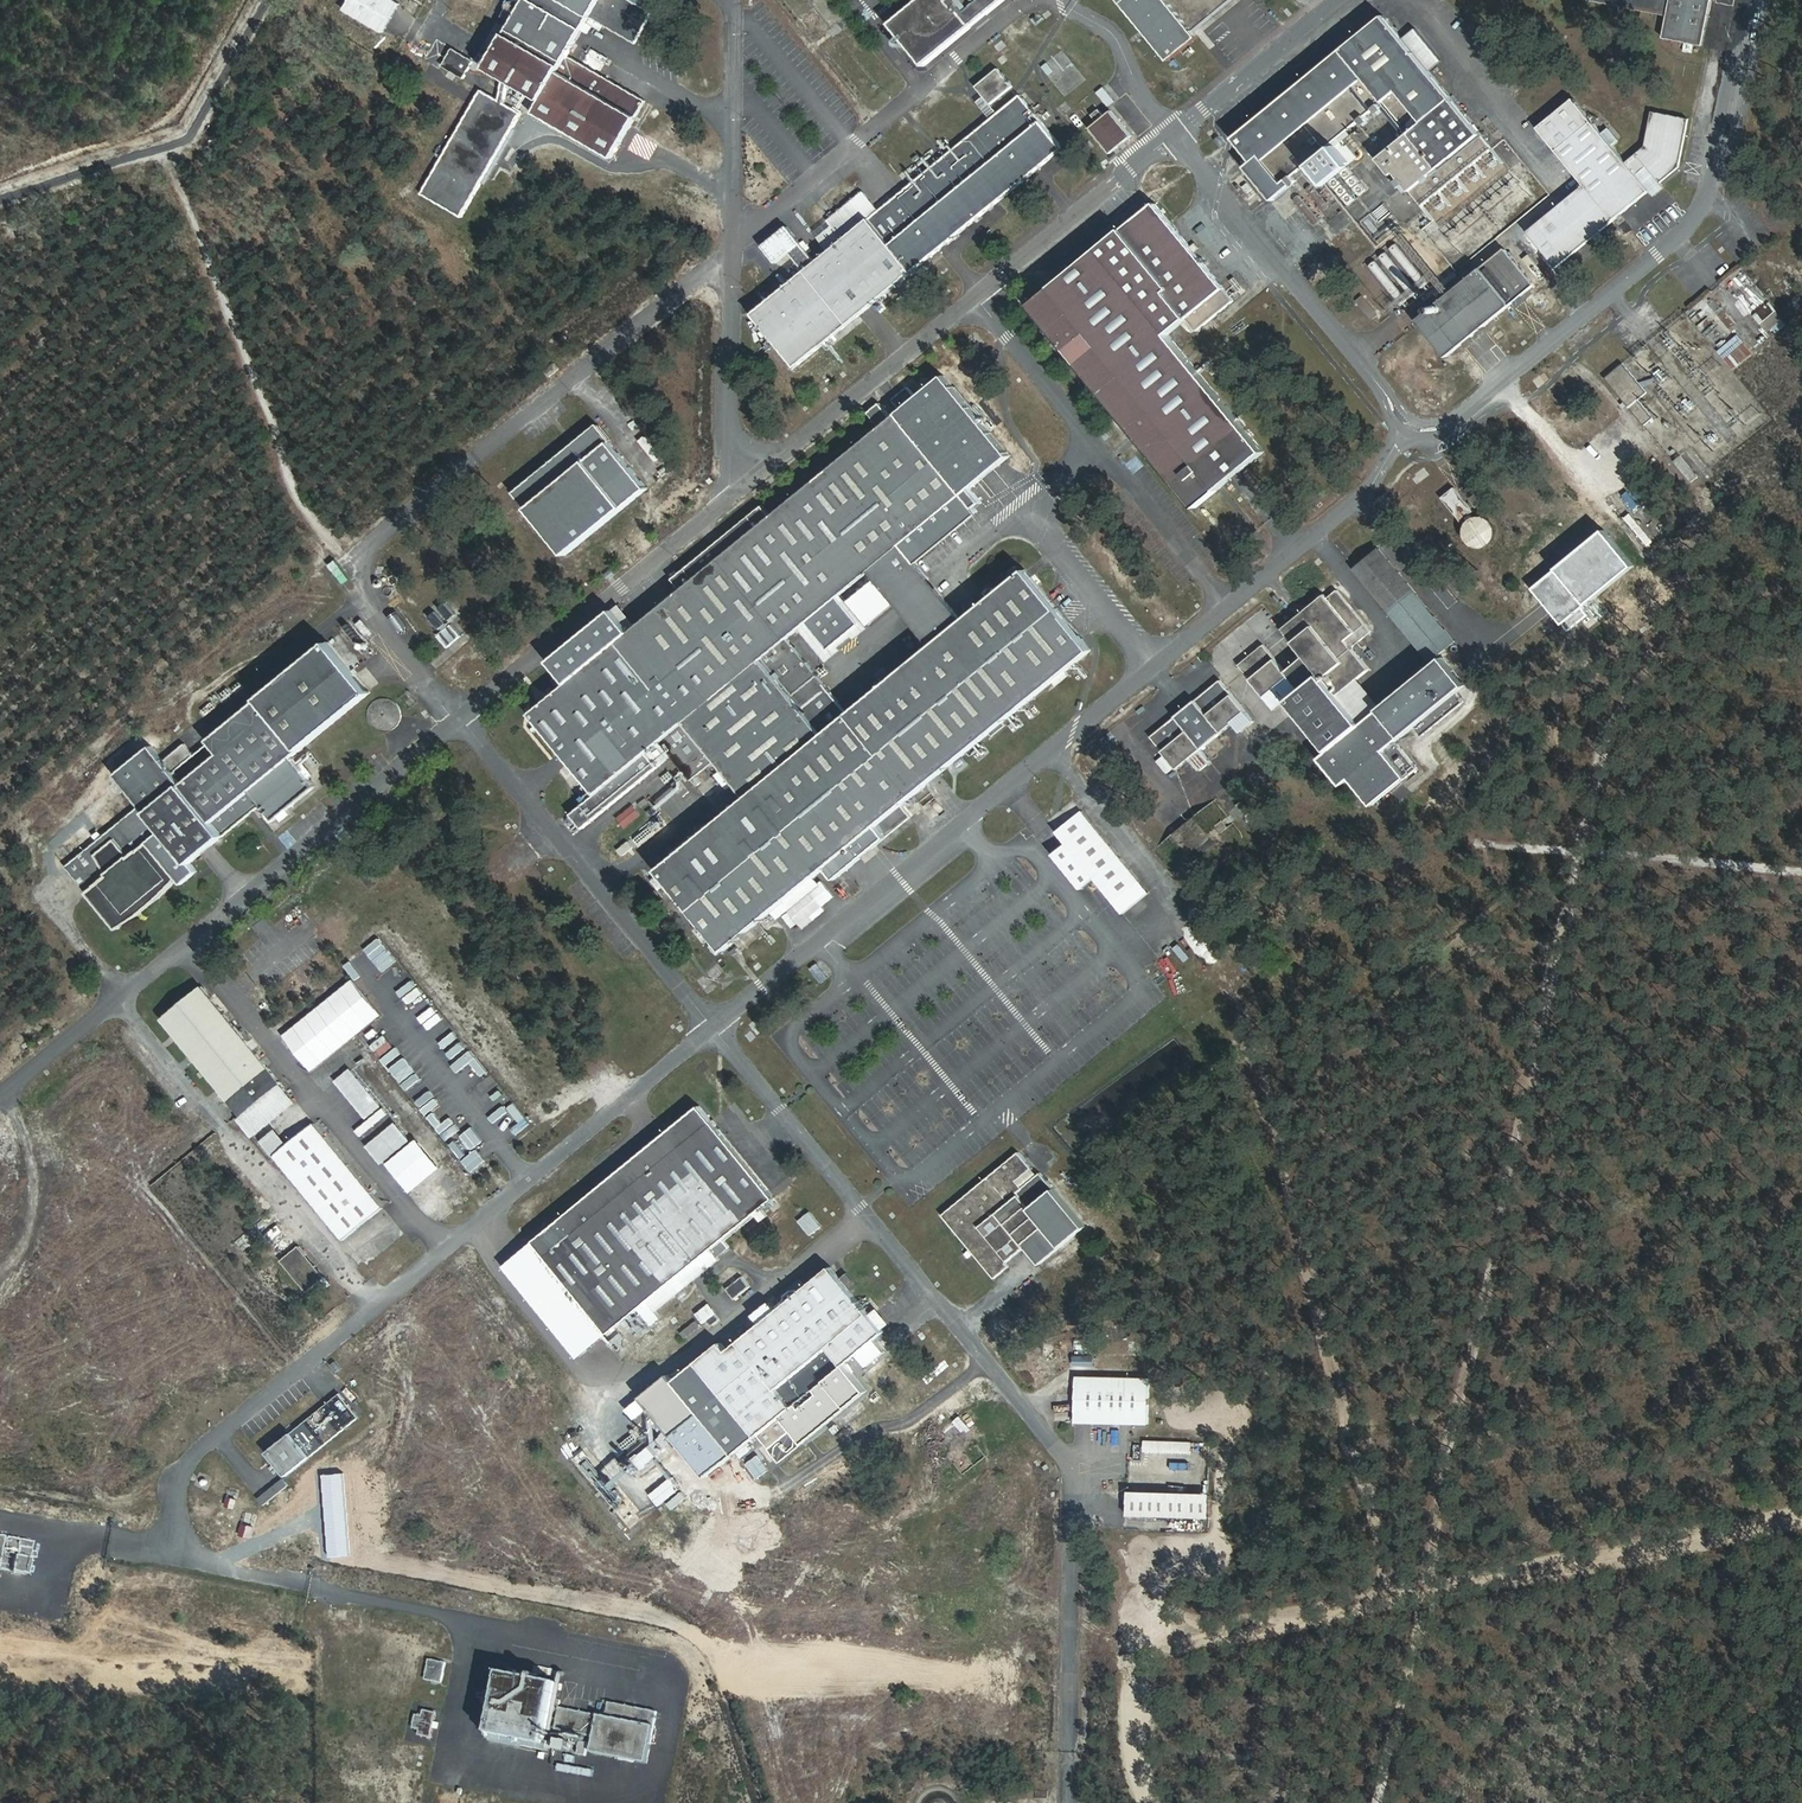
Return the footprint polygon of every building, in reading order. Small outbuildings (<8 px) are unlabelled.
[(343,9),(384,31),(401,0),(400,0),(348,0),(343,9)] [(615,159),(646,104),(570,56),(602,0),(529,0),(489,69),(543,102),(537,114),(615,159)] [(1173,60),(1199,39),(1187,23),(1216,0),(1125,0),(1173,60)] [(1670,14),(1667,39),(1708,45),(1716,0),(1597,0),(1670,14)] [(804,25),(820,15),(815,7),(799,17),(804,25)] [(486,10),(479,22),(494,31),(501,19),(486,10)] [(1498,149),(1389,18),(1238,140),(1256,163),(1248,170),(1276,201),(1295,186),(1293,181),(1387,102),(1410,136),(1381,160),(1438,223),(1427,229),(1460,270),(1554,194),(1509,139),(1498,149)] [(457,50),(445,66),(468,79),(477,62),(457,50)] [(1001,70),(981,86),(993,104),(1016,87),(1001,70)] [(1097,92),(1107,107),(1115,101),(1105,86),(1097,92)] [(519,113),(479,90),(420,193),(460,216),(519,113)] [(1064,149),(1023,96),(755,314),(800,366),(1064,149)] [(1629,164),(1576,100),(1542,128),(1587,185),(1533,233),(1560,267),(1653,192),(1639,176),(1629,164)] [(648,107),(639,122),(651,129),(660,114),(648,107)] [(1134,133),(1117,112),(1093,131),(1111,152),(1134,133)] [(1648,149),(1629,164),(1639,176),(1651,167),(1664,183),(1683,168),(1691,120),(1657,113),(1648,149)] [(1336,187),(1364,162),(1345,141),(1317,165),(1336,187)] [(1345,203),(1368,192),(1359,174),(1336,186),(1345,203)] [(1364,220),(1376,235),(1395,219),(1383,205),(1364,220)] [(1237,299),(1159,208),(1032,306),(1198,510),(1267,455),(1173,333),(1191,318),(1201,330),(1237,299)] [(1509,251),(1419,321),(1449,361),(1536,285),(1509,251)] [(1523,259),(1538,276),(1544,271),(1529,254),(1523,259)] [(1376,260),(1369,266),(1397,298),(1404,292),(1376,260)] [(1754,314),(1772,336),(1788,323),(1770,301),(1754,314)] [(1718,349),(1734,370),(1755,353),(1740,333),(1718,349)] [(1639,401),(1631,408),(1646,423),(1654,416),(1639,401)] [(973,487),(966,493),(900,412),(534,713),(600,794),(688,721),(764,658),(810,621),(831,647),(862,621),(840,595),(872,568),(934,644),(964,618),(921,563),(983,512),(976,506),(985,500),(973,487)] [(599,425),(517,493),(570,550),(647,485),(599,425)] [(656,461),(663,455),(645,434),(638,440),(656,461)] [(1649,434),(1642,440),(1658,460),(1666,453),(1649,434)] [(1691,482),(1699,476),(1682,454),(1674,460),(1691,482)] [(1633,509),(1647,499),(1636,484),(1622,495),(1633,509)] [(1457,487),(1443,496),(1461,522),(1474,513),(1457,487)] [(1468,517),(1468,540),(1495,540),(1495,518),(1468,517)] [(1460,642),(1384,548),(1357,568),(1435,664),(1445,656),(1460,642)] [(728,946),(1091,646),(1027,568),(964,618),(934,644),(827,734),(764,658),(688,721),(750,797),(659,868),(728,946)] [(1467,682),(1445,656),(1435,664),(1385,703),(1364,677),(1374,669),(1350,638),(1368,624),(1340,591),(1332,598),(1328,594),(1286,628),(1325,673),(1304,689),(1290,699),(1332,748),(1323,758),(1346,783),(1353,775),(1377,802),(1420,765),(1398,741),(1416,726),(1425,735),(1466,700),(1457,690),(1467,682)] [(446,601),(439,607),(449,619),(456,612),(446,601)] [(438,634),(447,647),(462,636),(452,623),(438,634)] [(118,774),(144,807),(70,867),(121,928),(180,877),(185,883),(200,873),(189,858),(265,804),(252,789),(372,691),(331,638),(209,740),(213,746),(198,757),(189,746),(166,763),(154,748),(118,774)] [(1304,689),(1268,645),(1243,664),(1280,708),(1290,699),(1304,689)] [(1223,681),(1156,736),(1182,769),(1194,758),(1205,770),(1216,760),(1207,748),(1237,723),(1245,732),(1259,720),(1223,681)] [(672,784),(684,796),(690,790),(679,778),(672,784)] [(633,803),(617,817),(626,828),(643,815),(633,803)] [(1145,881),(1085,809),(1059,831),(1069,843),(1057,854),(1085,888),(1098,878),(1117,902),(1145,881)] [(282,939),(272,943),(279,959),(289,955),(282,939)] [(311,1071),(383,1016),(354,979),(282,1034),(311,1071)] [(284,1085),(204,985),(164,1021),(244,1116),(284,1085)] [(366,1040),(379,1029),(375,1023),(361,1034),(366,1040)] [(380,1057),(393,1046),(388,1041),(375,1051),(380,1057)] [(452,1065),(457,1071),(469,1061),(482,1075),(487,1070),(469,1050),(452,1065)] [(373,1125),(388,1112),(350,1067),(334,1080),(373,1125)] [(771,1192),(700,1102),(536,1231),(607,1321),(771,1192)] [(436,1127),(445,1141),(460,1130),(451,1116),(436,1127)] [(396,1121),(366,1146),(382,1164),(412,1140),(396,1121)] [(278,1156),(347,1240),(385,1208),(318,1123),(278,1156)] [(470,1149),(483,1139),(471,1124),(459,1135),(470,1149)] [(756,1137),(748,1143),(759,1159),(767,1153),(756,1137)] [(455,1139),(449,1143),(459,1158),(466,1153),(455,1139)] [(462,1158),(470,1172),(486,1162),(478,1148),(462,1158)] [(1084,1228),(1018,1151),(942,1215),(994,1276),(1026,1249),(1040,1265),(1084,1228)] [(768,1176),(778,1172),(771,1155),(761,1158),(768,1176)] [(716,1257),(730,1250),(726,1242),(713,1249),(716,1257)] [(303,1245),(285,1260),(310,1292),(327,1276),(303,1245)] [(666,1375),(640,1397),(707,1477),(758,1435),(782,1463),(868,1392),(846,1366),(887,1332),(830,1264),(726,1351),(719,1342),(672,1382),(666,1375)] [(735,1297),(750,1286),(743,1276),(728,1288),(735,1297)] [(697,1313),(704,1323),(717,1313),(710,1304),(697,1313)] [(1153,1378),(1080,1375),(1079,1422),(1153,1424),(1153,1378)] [(341,1394),(270,1451),(289,1473),(361,1418),(341,1394)] [(1070,1421),(1071,1404),(1056,1402),(1055,1411),(1059,1411),(1059,1420),(1070,1421)] [(1148,1440),(1147,1452),(1197,1454),(1196,1442),(1148,1440)] [(759,1479),(771,1469),(758,1454),(746,1464),(759,1479)] [(265,1505),(289,1485),(282,1478),(258,1498),(265,1505)] [(1213,1493),(1132,1491),(1130,1515),(1213,1518),(1213,1493)] [(0,1536),(0,1570),(28,1575),(33,1542),(0,1536)] [(560,1684),(505,1674),(491,1731),(563,1747),(565,1734),(552,1732),(560,1684)] [(612,1714),(602,1713),(595,1749),(649,1762),(660,1709),(614,1701),(612,1714)] [(433,1734),(435,1713),(415,1711),(413,1732),(433,1734)]
